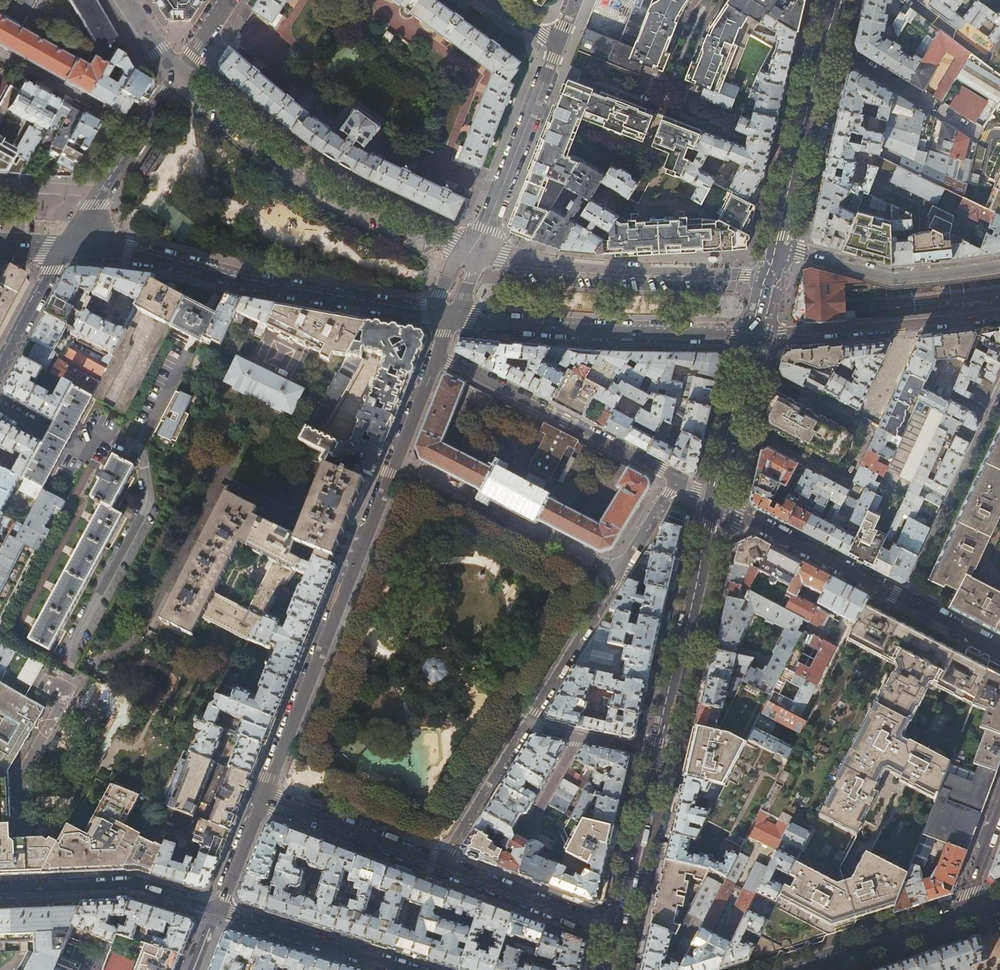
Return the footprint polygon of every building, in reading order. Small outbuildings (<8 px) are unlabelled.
[(115,50),(119,42),(108,23),(95,0),(69,0),(98,49),(87,68),(0,20),(0,47),(56,78),(88,95),(115,50)] [(167,17),(180,16),(192,16),(195,11),(202,0),(156,0),(167,17)] [(254,8),(270,19),(269,22),(275,26),(283,15),(279,12),(287,0),(259,0),(254,8)] [(481,166),(486,154),(490,144),(491,144),(494,137),(493,137),(499,121),(506,102),(508,103),(510,96),(509,96),(510,93),(514,84),(509,81),(518,68),(516,67),(520,61),(499,46),(500,45),(493,40),(492,41),(463,19),(463,18),(457,13),(456,14),(437,0),(398,0),(425,20),(424,22),(431,27),(432,25),(494,70),(464,147),(460,145),(454,160),(462,163),(463,159),(481,166)] [(635,47),(651,10),(660,0),(596,0),(585,27),(635,47)] [(643,62),(659,68),(660,65),(661,62),(673,32),(678,20),(690,0),(660,0),(651,10),(635,47),(631,57),(643,62)] [(718,16),(713,25),(705,43),(690,77),(689,80),(705,86),(701,97),(712,101),(722,80),(726,69),(743,30),(747,32),(754,19),(760,22),(765,13),(797,32),(805,0),(728,0),(718,16)] [(861,16),(886,22),(892,24),(896,18),(888,15),(888,14),(885,13),(887,5),(891,6),(892,3),(891,3),(892,0),(865,0),(861,16)] [(965,21),(939,1),(938,0),(931,0),(927,6),(948,22),(949,21),(959,29),(965,21)] [(939,1),(965,21),(978,31),(988,18),(996,24),(986,37),(994,43),(999,35),(999,16),(995,13),(987,7),(981,2),(978,0),(975,0),(963,15),(956,9),(962,0),(939,0),(939,1)] [(896,18),(892,24),(897,37),(907,21),(910,24),(910,23),(926,35),(922,41),(912,57),(899,49),(902,46),(894,41),(881,64),(892,71),(908,81),(922,58),(931,44),(939,30),(905,4),(896,18)] [(787,76),(794,45),(797,32),(765,13),(760,22),(773,30),(776,30),(774,37),(752,32),(750,34),(772,46),(772,48),(758,75),(762,76),(761,79),(785,85),(787,76)] [(885,31),(886,22),(861,16),(858,29),(855,43),(858,50),(867,56),(881,64),(894,41),(887,37),(885,40),(882,38),(882,37),(882,36),(882,35),(881,34),(880,34),(881,30),(885,31)] [(635,47),(585,27),(582,35),(577,48),(635,71),(639,72),(643,62),(631,57),(635,47)] [(939,30),(931,44),(922,58),(935,66),(943,50),(957,58),(933,96),(941,101),(956,78),(971,54),(939,30)] [(383,37),(390,42),(394,36),(388,31),(383,37)] [(661,62),(660,65),(664,67),(673,45),(677,34),(673,32),(661,62)] [(686,76),(690,77),(705,43),(700,41),(692,60),(686,76)] [(230,45),(219,62),(220,68),(236,82),(276,115),(292,128),(315,145),(337,160),(346,165),(369,178),(434,208),(455,218),(462,215),(468,199),(451,191),(451,189),(444,186),(444,188),(410,172),(410,170),(404,167),(403,168),(384,159),(383,161),(352,143),(356,138),(362,142),(365,141),(368,136),(370,137),(379,125),(378,122),(358,107),(353,108),(345,120),(348,122),(344,128),(344,129),(349,133),(346,138),(310,113),(310,112),(294,99),(295,98),(289,93),(288,94),(260,71),(260,70),(254,65),(254,66),(230,45)] [(109,107),(118,92),(131,70),(122,55),(115,50),(88,95),(99,101),(109,107)] [(956,78),(998,103),(999,100),(999,76),(971,54),(956,78)] [(922,58),(908,81),(923,90),(937,67),(935,66),(922,58)] [(133,67),(131,70),(118,92),(130,99),(137,87),(145,74),(140,71),(133,67)] [(846,83),(840,109),(864,114),(864,112),(862,112),(864,102),(879,105),(876,117),(887,120),(894,92),(875,81),(855,69),(848,72),(846,83)] [(781,102),(785,85),(761,79),(762,76),(758,75),(743,107),(750,111),(751,110),(753,111),(778,117),(781,102)] [(592,120),(594,116),(607,122),(604,127),(607,128),(611,130),(612,127),(618,129),(617,132),(624,135),(626,129),(645,137),(654,112),(649,110),(565,77),(551,114),(534,157),(525,180),(511,217),(511,218),(507,226),(511,228),(510,231),(531,239),(549,211),(539,207),(550,178),(563,183),(562,185),(564,187),(579,162),(569,157),(584,117),(592,120)] [(734,98),(732,97),(736,86),(725,81),(723,82),(722,80),(712,101),(730,108),(734,98)] [(18,90),(17,93),(24,97),(23,99),(23,101),(15,97),(7,111),(20,118),(20,119),(30,124),(31,123),(32,127),(30,130),(29,129),(14,155),(13,155),(10,161),(10,163),(15,166),(14,169),(21,173),(60,103),(45,95),(38,91),(37,91),(22,83),(18,90)] [(17,93),(18,90),(11,87),(1,105),(0,105),(0,124),(7,111),(15,97),(17,93)] [(962,88),(950,107),(975,122),(986,103),(986,100),(965,88),(962,88)] [(133,101),(130,99),(118,92),(109,107),(114,110),(124,115),(128,108),(133,101)] [(894,92),(887,120),(884,132),(882,143),(879,154),(879,156),(897,164),(921,176),(927,150),(925,149),(927,140),(919,138),(920,133),(921,134),(923,132),(927,113),(905,99),(894,92)] [(65,95),(60,103),(68,108),(73,100),(65,95)] [(74,100),(48,149),(59,155),(82,115),(86,106),(74,100)] [(864,114),(840,109),(837,119),(834,132),(882,143),(884,132),(865,128),(861,126),(864,114)] [(739,115),(734,129),(748,134),(772,143),(774,133),(778,117),(753,111),(751,119),(739,115)] [(84,151),(104,116),(99,113),(96,119),(96,123),(82,115),(67,141),(71,144),(76,136),(83,140),(79,148),(84,151)] [(675,175),(680,178),(689,161),(694,149),(703,131),(664,116),(654,144),(671,150),(664,167),(676,172),(675,175)] [(949,157),(950,157),(956,131),(949,126),(943,122),(937,147),(938,149),(950,152),(949,157)] [(727,191),(757,205),(760,191),(769,155),(745,146),(745,147),(703,131),(694,149),(699,151),(693,163),(689,161),(680,178),(697,187),(691,199),(701,204),(712,184),(714,179),(713,176),(698,169),(697,167),(704,154),(707,154),(727,161),(729,158),(741,164),(735,176),(732,174),(728,181),(726,185),(727,191)] [(956,131),(950,157),(949,160),(942,187),(945,188),(963,197),(972,160),(965,159),(969,138),(956,131)] [(879,154),(882,143),(834,132),(832,142),(829,155),(853,161),(856,150),(859,149),(879,154)] [(772,143),(748,134),(746,140),(745,146),(769,155),(770,149),(772,143)] [(150,177),(151,177),(170,148),(169,147),(168,149),(161,143),(143,170),(151,175),(150,177)] [(70,177),(81,156),(64,146),(59,155),(47,177),(48,177),(70,177)] [(47,177),(59,155),(48,149),(33,176),(47,177)] [(927,150),(921,176),(942,187),(949,160),(927,150)] [(856,162),(853,161),(829,155),(828,162),(824,177),(862,197),(864,192),(868,193),(878,167),(876,166),(868,165),(865,181),(860,182),(848,179),(849,174),(853,174),(856,162)] [(911,214),(929,223),(930,226),(931,223),(929,222),(931,217),(928,216),(933,205),(955,216),(958,207),(963,197),(945,188),(937,204),(936,204),(928,200),(928,194),(917,194),(890,181),(897,164),(879,156),(876,166),(878,167),(868,193),(891,205),(898,208),(905,211),(911,214)] [(628,199),(639,181),(632,176),(631,173),(622,167),(618,168),(616,167),(619,161),(615,158),(606,173),(601,181),(609,186),(609,185),(621,193),(620,194),(628,199)] [(579,162),(564,187),(549,211),(531,239),(544,243),(560,249),(561,249),(577,221),(579,218),(574,215),(575,213),(576,213),(580,207),(580,205),(582,201),(580,200),(582,196),(589,201),(590,199),(601,181),(606,173),(581,159),(579,162)] [(646,170),(644,173),(649,176),(652,169),(645,165),(643,168),(646,170)] [(995,187),(997,188),(988,209),(999,215),(999,174),(995,187)] [(716,175),(714,179),(712,184),(727,191),(726,185),(728,181),(716,175)] [(639,181),(628,199),(638,203),(641,199),(640,199),(652,180),(643,176),(639,181)] [(857,210),(862,197),(824,177),(821,190),(818,204),(832,212),(852,222),(855,214),(844,208),(849,195),(851,196),(847,207),(856,212),(857,210)] [(754,220),(757,205),(727,191),(723,198),(725,200),(720,207),(722,209),(715,219),(700,217),(685,218),(685,216),(682,216),(681,211),(673,211),(674,219),(638,222),(637,214),(630,214),(630,220),(627,220),(627,223),(619,223),(615,220),(608,232),(604,238),(595,252),(633,250),(663,249),(701,247),(701,248),(702,249),(703,250),(704,251),(705,251),(722,250),(747,248),(750,238),(754,220)] [(963,197),(958,207),(969,212),(967,216),(977,221),(979,217),(990,222),(988,227),(989,227),(990,227),(994,229),(991,234),(986,232),(983,240),(973,235),(969,242),(969,243),(987,251),(988,253),(998,251),(999,250),(999,215),(988,209),(963,197)] [(604,238),(591,230),(595,224),(608,232),(615,220),(618,216),(590,199),(589,201),(581,215),(591,221),(587,227),(577,221),(561,249),(580,251),(595,252),(604,238)] [(810,236),(814,243),(841,250),(844,243),(852,222),(832,212),(818,204),(814,220),(810,236)] [(892,220),(892,229),(898,229),(899,230),(904,230),(904,229),(912,229),(911,214),(905,211),(905,217),(904,216),(904,215),(903,215),(899,215),(898,208),(891,205),(892,220)] [(930,231),(934,259),(941,259),(953,258),(950,232),(955,216),(933,205),(928,216),(931,217),(929,222),(931,223),(930,226),(930,231)] [(892,235),(892,229),(892,220),(857,210),(856,212),(855,214),(852,222),(844,243),(841,250),(892,264),(892,263),(892,235)] [(934,259),(930,231),(912,232),(912,234),(914,261),(922,261),(934,259)] [(969,242),(950,232),(953,258),(963,256),(988,253),(987,251),(969,243),(969,242)] [(895,235),(892,235),(892,263),(903,262),(914,261),(912,234),(908,235),(908,239),(896,240),(896,236),(896,235),(895,235)] [(3,330),(18,303),(28,283),(18,266),(5,266),(0,275),(0,336),(3,330)] [(804,294),(805,323),(846,321),(846,320),(844,281),(862,281),(811,267),(802,270),(804,294)] [(96,291),(106,271),(93,269),(83,269),(74,269),(68,272),(60,286),(54,298),(74,309),(75,309),(84,293),(80,291),(81,288),(84,290),(96,291)] [(124,273),(106,271),(96,291),(94,296),(108,303),(115,289),(137,301),(122,329),(121,329),(119,329),(92,315),(92,313),(87,310),(84,314),(78,326),(76,330),(76,329),(73,335),(81,339),(82,337),(107,351),(108,354),(113,357),(127,329),(137,310),(152,282),(155,276),(124,273)] [(165,289),(152,282),(137,310),(160,322),(140,360),(141,360),(115,410),(125,416),(171,328),(186,300),(172,293),(173,291),(166,287),(165,289)] [(84,314),(87,310),(93,296),(88,294),(79,312),(84,314)] [(231,325),(243,300),(242,300),(234,297),(227,296),(217,316),(212,325),(215,326),(218,321),(230,327),(231,325)] [(74,309),(54,298),(50,305),(46,314),(68,326),(76,329),(76,330),(78,326),(73,323),(74,321),(69,319),(74,309)] [(217,316),(186,300),(171,328),(202,344),(217,316)] [(266,329),(277,306),(257,302),(243,300),(231,325),(261,340),(266,329)] [(361,333),(367,322),(345,318),(318,313),(277,306),(266,329),(321,355),(320,357),(329,362),(333,354),(342,355),(345,351),(349,353),(355,343),(361,333)] [(64,333),(68,326),(46,314),(42,321),(35,333),(32,341),(37,343),(57,354),(61,356),(51,374),(63,381),(74,387),(92,397),(113,357),(108,354),(104,355),(103,357),(78,344),(76,347),(74,345),(75,343),(71,342),(70,343),(69,342),(73,335),(68,335),(64,333)] [(325,466),(331,469),(337,459),(357,468),(365,472),(375,448),(393,411),(427,339),(423,332),(409,330),(388,326),(367,322),(361,333),(364,334),(362,344),(355,343),(349,353),(300,441),(326,453),(319,463),(325,466)] [(977,333),(999,344),(999,326),(990,327),(976,329),(977,333)] [(134,333),(127,329),(113,357),(92,397),(102,403),(132,347),(129,346),(131,339),(134,333)] [(971,345),(977,333),(976,329),(941,333),(943,346),(935,346),(937,358),(954,356),(966,358),(970,348),(971,345)] [(962,369),(937,358),(935,346),(943,346),(941,333),(930,334),(922,335),(912,355),(906,369),(926,379),(932,369),(941,373),(935,384),(951,394),(953,389),(960,372),(962,369)] [(977,333),(971,345),(981,350),(983,345),(989,348),(986,353),(999,360),(999,344),(977,333)] [(484,364),(500,341),(483,340),(460,337),(457,343),(455,349),(484,364)] [(843,354),(839,361),(851,367),(854,369),(852,375),(854,376),(851,381),(833,372),(831,375),(823,390),(838,398),(856,408),(860,407),(883,358),(891,341),(889,339),(865,341),(842,344),(843,354)] [(508,342),(500,341),(484,364),(497,372),(506,376),(513,364),(507,361),(508,356),(521,358),(523,343),(508,342)] [(47,372),(57,354),(37,343),(32,352),(27,361),(43,370),(47,372)] [(533,344),(523,343),(521,358),(529,358),(528,362),(527,367),(525,371),(520,368),(521,366),(519,365),(518,367),(513,364),(506,376),(516,381),(527,387),(542,360),(545,355),(550,346),(533,344)] [(783,354),(782,359),(801,366),(803,360),(819,366),(828,365),(828,366),(831,366),(831,363),(835,362),(838,363),(839,361),(843,354),(842,344),(810,347),(789,349),(783,354)] [(970,360),(982,367),(985,369),(996,374),(999,366),(999,360),(986,353),(981,350),(971,345),(970,348),(975,350),(970,360)] [(556,346),(550,346),(545,355),(552,359),(558,360),(557,361),(560,363),(561,363),(569,348),(556,346)] [(567,366),(570,362),(575,365),(573,369),(577,372),(577,373),(586,378),(602,350),(595,350),(585,349),(579,349),(569,348),(561,363),(567,366)] [(611,350),(602,350),(586,378),(599,385),(608,390),(613,382),(616,378),(617,379),(618,377),(626,364),(630,358),(635,351),(611,350)] [(645,351),(635,351),(630,358),(638,362),(634,368),(626,364),(618,377),(622,379),(639,388),(646,375),(652,378),(653,382),(647,393),(651,395),(653,391),(673,352),(645,351)] [(705,352),(673,352),(653,391),(659,392),(660,387),(667,389),(666,394),(711,405),(717,381),(693,375),(691,385),(672,379),(676,363),(699,369),(699,372),(717,377),(722,358),(717,352),(705,352)] [(37,381),(43,370),(27,361),(22,358),(11,379),(4,393),(4,394),(5,395),(16,401),(27,407),(38,388),(32,385),(32,384),(32,383),(31,383),(33,380),(37,381)] [(970,360),(966,358),(962,369),(960,372),(976,380),(982,384),(986,377),(992,382),(994,377),(996,374),(985,369),(982,367),(970,360)] [(303,391),(235,359),(224,384),(292,416),(303,391)] [(811,369),(801,366),(782,359),(781,363),(780,367),(783,374),(803,384),(820,394),(823,390),(831,375),(824,373),(823,373),(820,378),(814,375),(810,373),(811,369)] [(552,384),(554,381),(560,384),(566,372),(542,360),(527,387),(542,395),(551,399),(558,387),(552,384)] [(569,367),(566,372),(560,384),(558,387),(551,399),(569,409),(576,395),(576,393),(571,390),(569,393),(564,390),(567,385),(566,382),(589,393),(584,402),(583,401),(581,403),(581,404),(577,413),(582,416),(589,404),(589,402),(599,385),(586,378),(577,373),(577,372),(573,369),(569,367)] [(171,450),(206,377),(189,368),(151,440),(171,450)] [(923,387),(926,379),(906,369),(898,384),(893,395),(910,404),(911,401),(910,399),(911,396),(914,396),(914,395),(917,396),(918,399),(932,406),(944,412),(950,398),(949,398),(951,394),(935,384),(932,392),(923,387)] [(974,384),(976,380),(960,372),(953,389),(972,399),(974,394),(969,391),(971,383),(974,384)] [(420,460),(600,553),(612,549),(649,489),(646,477),(629,468),(617,487),(622,490),(599,526),(443,446),(466,383),(450,375),(443,378),(437,394),(423,430),(416,448),(420,460)] [(618,384),(613,382),(608,390),(621,396),(621,397),(623,393),(643,404),(651,395),(647,393),(639,388),(622,379),(618,384)] [(55,422),(74,387),(63,381),(54,399),(52,399),(50,399),(49,398),(50,395),(38,388),(27,407),(42,415),(55,422)] [(621,396),(608,390),(599,385),(589,402),(594,405),(598,398),(606,402),(598,418),(600,419),(597,423),(605,427),(615,408),(621,396)] [(42,490),(92,397),(74,387),(55,422),(53,425),(48,434),(43,444),(22,480),(25,481),(42,490)] [(711,405),(666,394),(659,392),(653,391),(651,395),(643,404),(641,407),(663,418),(671,422),(674,408),(685,411),(681,428),(683,429),(703,439),(707,421),(711,405)] [(766,423),(842,461),(856,433),(774,392),(769,411),(766,423)] [(908,408),(910,404),(893,395),(885,412),(879,425),(896,435),(898,430),(897,428),(897,426),(900,426),(906,413),(905,410),(906,409),(908,408)] [(975,412),(950,398),(944,412),(943,413),(958,420),(965,424),(976,430),(977,427),(979,423),(975,412)] [(592,405),(589,404),(582,416),(585,417),(592,405)] [(943,413),(944,412),(932,406),(879,521),(890,527),(898,510),(908,490),(916,471),(931,440),(938,426),(943,413)] [(641,407),(638,412),(635,418),(653,429),(652,431),(656,433),(663,418),(641,407)] [(626,414),(615,408),(605,427),(614,432),(625,438),(631,424),(635,418),(638,412),(635,410),(631,417),(628,415),(629,413),(627,412),(626,414)] [(577,441),(519,411),(516,416),(541,429),(540,431),(542,432),(531,453),(530,452),(528,455),(535,458),(527,472),(548,483),(553,472),(560,476),(561,474),(560,473),(573,448),(574,448),(577,441)] [(952,433),(958,420),(943,413),(938,426),(952,433)] [(664,442),(674,424),(671,422),(663,418),(656,433),(654,436),(647,449),(674,463),(690,472),(696,470),(703,439),(683,429),(674,447),(664,442)] [(0,447),(13,454),(15,454),(16,452),(23,455),(12,475),(19,478),(22,480),(43,444),(26,435),(2,422),(0,421),(0,447)] [(654,436),(631,424),(625,438),(637,444),(647,449),(654,436)] [(973,435),(976,430),(965,424),(962,429),(973,435)] [(901,437),(896,435),(879,425),(879,426),(873,437),(868,448),(890,460),(895,451),(882,444),(885,439),(897,446),(901,437)] [(966,449),(970,442),(952,433),(938,426),(931,440),(941,445),(947,448),(963,456),(966,449)] [(992,439),(982,461),(999,470),(999,443),(992,439)] [(941,445),(931,440),(916,471),(926,476),(941,445)] [(756,468),(771,476),(775,470),(781,474),(777,480),(786,484),(798,462),(768,446),(761,449),(759,460),(756,468)] [(883,477),(890,460),(868,448),(861,464),(879,474),(883,477)] [(954,476),(963,456),(947,448),(933,480),(948,488),(954,476)] [(28,641),(49,652),(122,517),(111,511),(134,469),(113,457),(103,475),(99,473),(96,479),(100,481),(90,499),(100,505),(28,641)] [(8,472),(11,467),(0,461),(0,468),(8,472)] [(999,485),(999,470),(982,461),(975,476),(999,488),(999,485)] [(876,480),(879,474),(861,464),(856,474),(853,480),(865,487),(876,493),(880,483),(876,480)] [(253,516),(256,508),(224,491),(159,620),(192,637),(201,618),(248,641),(257,628),(265,616),(296,570),(302,561),(307,554),(314,557),(329,564),(330,561),(331,558),(334,559),(348,522),(364,483),(361,481),(365,472),(357,468),(353,478),(331,469),(325,466),(324,468),(323,468),(296,537),(253,516)] [(807,467),(795,489),(801,493),(808,497),(821,474),(807,467)] [(0,514),(19,478),(12,475),(8,472),(0,468),(0,514)] [(777,480),(771,476),(756,468),(754,481),(752,488),(772,498),(774,494),(777,496),(775,500),(778,502),(784,505),(792,488),(786,484),(777,480)] [(919,492),(923,484),(929,488),(933,480),(926,476),(916,471),(908,490),(924,498),(940,506),(942,502),(943,499),(927,490),(925,495),(919,492)] [(817,502),(839,513),(847,496),(850,490),(830,479),(821,474),(808,497),(817,502)] [(992,503),(999,488),(975,476),(968,491),(992,503)] [(948,488),(933,480),(929,488),(945,495),(948,488)] [(64,502),(42,490),(25,481),(19,491),(32,498),(39,497),(24,526),(46,538),(50,530),(46,528),(52,514),(57,516),(64,502)] [(999,515),(999,485),(999,488),(992,503),(968,491),(959,509),(983,521),(976,536),(966,558),(958,576),(954,585),(959,587),(949,606),(956,610),(973,619),(989,584),(971,575),(974,568),(975,569),(999,515)] [(866,514),(876,493),(865,487),(860,499),(858,499),(858,501),(847,496),(839,513),(846,517),(851,519),(861,525),(866,514)] [(795,489),(792,488),(784,505),(778,502),(776,505),(773,503),(772,505),(770,504),(773,499),(772,498),(752,488),(750,497),(753,504),(772,514),(785,521),(801,493),(795,489)] [(916,515),(924,498),(908,490),(898,510),(907,515),(909,516),(930,527),(932,522),(933,522),(923,517),(922,519),(916,515)] [(817,502),(808,497),(801,493),(785,521),(792,524),(802,530),(812,512),(800,506),(803,502),(814,508),(817,502)] [(959,509),(952,524),(976,536),(983,521),(959,509)] [(671,510),(646,552),(675,560),(680,537),(685,516),(671,510)] [(925,538),(930,527),(909,516),(904,526),(902,525),(907,515),(898,510),(890,527),(885,538),(891,541),(898,527),(902,529),(896,543),(902,546),(918,554),(925,538)] [(834,524),(812,512),(802,530),(813,535),(825,542),(834,524)] [(0,514),(0,545),(2,546),(15,522),(0,514)] [(866,514),(861,525),(856,535),(847,553),(859,559),(872,566),(882,546),(883,543),(866,534),(873,518),(866,514)] [(15,522),(2,546),(0,545),(0,629),(46,538),(24,526),(15,522)] [(856,535),(834,524),(825,542),(835,547),(847,553),(856,535)] [(966,558),(976,536),(952,524),(942,545),(966,558)] [(764,562),(770,550),(771,548),(762,543),(756,540),(738,548),(737,556),(734,565),(750,568),(751,567),(753,567),(754,563),(760,560),(764,562)] [(492,543),(491,547),(489,550),(488,554),(491,555),(494,555),(496,553),(498,547),(499,544),(497,542),(492,543)] [(896,543),(893,542),(890,550),(882,546),(872,566),(879,570),(888,574),(894,562),(896,557),(902,546),(896,543)] [(958,576),(966,558),(942,545),(934,563),(942,567),(958,576)] [(915,559),(918,554),(902,546),(896,557),(900,559),(897,564),(894,562),(888,574),(894,578),(902,581),(906,580),(915,559)] [(775,553),(770,550),(764,562),(760,570),(759,572),(772,578),(770,581),(771,583),(772,585),(774,585),(776,585),(778,582),(790,588),(801,567),(793,562),(775,553)] [(628,582),(668,591),(672,574),(675,560),(646,552),(628,582)] [(336,567),(329,564),(314,557),(311,565),(302,561),(296,570),(308,574),(303,586),(302,586),(301,586),(300,586),(299,587),(294,601),(319,611),(328,590),(336,567)] [(936,581),(942,567),(934,563),(927,577),(936,581)] [(818,572),(803,564),(801,567),(790,588),(780,609),(804,622),(808,624),(817,607),(818,605),(831,579),(818,572)] [(760,570),(753,567),(751,567),(750,568),(734,565),(730,582),(727,598),(744,602),(745,599),(749,592),(759,572),(760,570)] [(958,576),(942,567),(936,581),(943,585),(946,580),(954,585),(958,576)] [(481,579),(482,579),(483,580),(486,574),(480,570),(477,576),(478,577),(479,578),(480,578),(481,579)] [(850,588),(831,579),(818,605),(852,622),(856,624),(869,598),(865,596),(862,595),(850,588)] [(610,611),(615,612),(661,623),(665,606),(668,591),(628,582),(610,611)] [(989,584),(973,619),(983,624),(990,628),(999,609),(999,590),(989,584)] [(537,592),(547,598),(550,592),(541,586),(537,592)] [(749,592),(745,599),(750,602),(744,613),(740,611),(745,602),(744,602),(727,598),(724,612),(717,639),(715,651),(736,655),(738,647),(753,612),(787,630),(764,674),(751,668),(754,664),(752,663),(742,682),(771,696),(802,635),(798,633),(804,622),(780,609),(749,592)] [(937,682),(975,701),(990,661),(975,654),(940,635),(905,617),(884,606),(869,598),(856,624),(850,636),(897,660),(898,663),(820,815),(858,834),(879,795),(875,792),(885,772),(887,772),(901,779),(899,782),(936,801),(950,762),(905,740),(903,736),(932,683),(937,682)] [(313,626),(319,611),(294,601),(289,615),(288,616),(289,617),(290,618),(286,629),(279,627),(280,624),(281,623),(280,623),(280,622),(279,622),(265,616),(257,628),(305,647),(313,626)] [(836,616),(817,607),(808,624),(802,635),(771,696),(767,703),(799,719),(835,648),(828,644),(833,636),(821,629),(828,616),(835,619),(836,616)] [(990,628),(999,633),(999,609),(990,628)] [(626,635),(635,637),(633,650),(653,654),(657,638),(661,623),(615,612),(612,624),(603,622),(592,640),(623,647),(626,635)] [(257,628),(248,641),(248,642),(267,650),(268,650),(269,650),(270,649),(271,646),(278,649),(273,660),(272,660),(271,660),(270,660),(270,661),(265,673),(290,683),(300,660),(305,647),(257,628)] [(841,869),(858,834),(820,815),(898,663),(897,660),(850,636),(806,723),(800,735),(793,748),(787,761),(748,741),(747,743),(723,788),(706,821),(730,835),(727,841),(726,840),(721,851),(737,859),(739,854),(748,837),(761,811),(769,816),(779,821),(789,826),(793,819),(813,829),(796,864),(839,885),(845,883),(841,869)] [(633,650),(623,647),(592,640),(574,668),(591,672),(597,673),(647,685),(650,669),(653,654),(633,650)] [(16,652),(16,651),(0,642),(0,680),(16,652)] [(754,659),(736,655),(715,651),(711,665),(708,679),(729,683),(732,684),(740,686),(742,682),(752,663),(754,659)] [(17,679),(31,687),(41,667),(27,660),(17,679)] [(426,678),(435,682),(442,679),(445,671),(442,663),(434,660),(426,663),(423,671),(426,678)] [(990,661),(975,701),(950,762),(959,766),(961,761),(977,767),(978,766),(997,773),(999,764),(999,666),(990,661)] [(589,677),(591,672),(574,668),(557,697),(587,704),(590,687),(618,694),(618,696),(617,696),(613,699),(612,702),(604,700),(603,706),(600,705),(600,707),(622,712),(624,713),(639,716),(643,701),(647,685),(597,673),(596,679),(589,677)] [(284,699),(290,683),(265,673),(260,686),(259,687),(259,688),(260,688),(260,689),(262,689),(258,700),(251,697),(252,694),(252,693),(251,692),(239,687),(238,687),(237,687),(236,688),(231,701),(276,720),(279,713),(284,699)] [(727,691),(729,683),(708,679),(705,693),(702,705),(727,711),(731,704),(724,702),(726,696),(734,698),(740,686),(732,684),(730,691),(727,691)] [(9,779),(8,760),(14,760),(15,758),(19,752),(44,708),(0,682),(0,714),(4,717),(3,719),(0,718),(0,779),(9,779)] [(747,743),(748,741),(767,703),(771,696),(742,682),(740,686),(734,698),(731,704),(727,711),(716,732),(732,735),(747,743)] [(950,762),(975,701),(937,682),(932,683),(903,736),(905,740),(950,762)] [(88,691),(86,696),(98,702),(103,692),(95,688),(93,694),(88,691)] [(206,715),(201,713),(195,722),(199,723),(223,732),(235,736),(265,747),(270,734),(276,720),(231,701),(216,694),(215,699),(216,702),(211,705),(207,714),(206,715)] [(587,704),(557,697),(552,705),(546,714),(549,721),(577,728),(580,717),(581,715),(574,714),(575,709),(576,710),(576,709),(577,709),(577,708),(586,710),(586,709),(590,710),(591,705),(587,704)] [(806,723),(799,719),(767,703),(748,741),(787,761),(793,748),(770,736),(777,723),(800,735),(806,723)] [(600,707),(591,705),(590,710),(609,714),(607,723),(580,717),(577,728),(630,740),(635,737),(637,727),(639,716),(624,713),(623,719),(618,718),(618,715),(621,716),(622,712),(600,707)] [(716,732),(727,711),(702,705),(698,721),(697,728),(700,729),(716,732)] [(211,762),(223,732),(199,723),(196,728),(201,730),(202,733),(201,733),(200,733),(199,735),(198,736),(198,738),(200,747),(199,747),(196,747),(194,748),(193,748),(192,749),(191,751),(190,752),(190,753),(211,762)] [(723,788),(747,743),(732,735),(716,732),(700,729),(697,742),(691,767),(688,778),(723,788)] [(260,760),(265,747),(235,736),(233,742),(237,744),(228,768),(253,777),(260,760)] [(526,747),(515,765),(546,782),(565,747),(563,741),(537,736),(531,739),(526,747)] [(582,747),(574,760),(605,777),(607,772),(604,771),(604,770),(605,770),(606,770),(607,769),(608,768),(609,769),(611,765),(627,771),(628,764),(630,758),(627,754),(606,750),(585,746),(582,747)] [(228,768),(211,762),(190,753),(186,752),(183,760),(180,759),(157,803),(158,803),(193,817),(199,802),(215,809),(210,823),(232,832),(242,806),(253,777),(228,768)] [(595,796),(595,797),(619,803),(621,796),(623,786),(623,785),(605,777),(574,760),(569,770),(564,779),(580,788),(582,789),(595,796)] [(959,766),(950,762),(936,801),(922,836),(947,845),(967,853),(993,783),(997,773),(978,766),(977,767),(961,761),(959,766)] [(546,782),(515,765),(508,775),(502,786),(534,804),(534,805),(546,782)] [(626,775),(627,771),(611,765),(609,769),(607,772),(605,777),(623,785),(625,779),(626,775)] [(723,788),(688,778),(685,778),(675,821),(672,836),(691,840),(695,841),(700,832),(689,829),(689,825),(702,828),(706,821),(723,788)] [(25,875),(39,874),(57,842),(50,838),(48,841),(43,838),(23,839),(15,839),(13,842),(10,839),(9,817),(10,817),(9,792),(9,779),(0,779),(0,876),(25,875)] [(582,823),(584,820),(614,827),(617,814),(619,803),(595,797),(595,796),(582,789),(581,792),(583,794),(574,814),(568,811),(580,788),(564,779),(549,805),(582,823)] [(83,833),(66,824),(57,842),(39,874),(107,871),(124,870),(140,838),(142,835),(124,825),(139,796),(110,784),(83,833)] [(534,804),(502,786),(493,799),(485,814),(514,830),(521,816),(528,815),(534,804)] [(777,851),(789,826),(779,821),(776,826),(766,821),(769,816),(761,811),(748,837),(777,851)] [(514,830),(485,814),(481,820),(474,831),(504,849),(508,850),(508,849),(515,836),(511,834),(514,830)] [(793,819),(789,826),(777,851),(768,868),(756,894),(776,904),(796,864),(813,829),(793,819)] [(608,853),(614,827),(584,820),(582,823),(564,857),(559,866),(583,876),(586,871),(602,878),(608,853)] [(225,848),(232,832),(210,823),(203,821),(195,841),(205,845),(201,853),(220,861),(225,848)] [(262,837),(259,845),(276,851),(277,846),(284,848),(290,828),(283,826),(277,823),(265,828),(262,837)] [(307,835),(290,828),(284,848),(283,854),(277,871),(302,879),(306,868),(303,867),(305,863),(303,860),(307,861),(309,866),(316,868),(324,841),(307,835)] [(504,849),(474,831),(463,848),(466,855),(481,861),(497,867),(502,854),(504,849)] [(528,844),(515,836),(508,849),(514,852),(512,857),(502,854),(497,867),(508,871),(520,876),(528,844)] [(542,836),(538,843),(551,850),(555,843),(542,836)] [(726,879),(737,859),(721,851),(713,858),(700,855),(699,858),(691,856),(688,853),(691,840),(672,836),(670,845),(666,861),(710,871),(726,879)] [(140,838),(124,870),(137,870),(151,875),(163,849),(140,838)] [(911,865),(919,867),(924,868),(934,842),(921,838),(911,865)] [(340,848),(324,841),(316,868),(322,870),(328,868),(327,869),(327,870),(327,871),(328,871),(329,872),(324,874),(320,885),(339,890),(340,891),(345,872),(352,874),(358,854),(340,848)] [(192,863),(196,851),(191,849),(186,863),(184,862),(183,865),(173,861),(178,846),(166,842),(163,849),(151,875),(169,880),(185,885),(192,863)] [(551,850),(538,843),(536,842),(530,844),(528,844),(520,876),(534,881),(549,887),(559,866),(564,857),(551,850)] [(276,851),(259,845),(254,858),(247,873),(263,879),(266,880),(274,883),(275,877),(271,876),(278,852),(276,851)] [(962,865),(967,853),(947,845),(938,868),(931,880),(922,883),(929,902),(935,900),(951,895),(962,865)] [(990,875),(995,880),(999,878),(999,848),(990,875)] [(216,872),(220,861),(201,853),(199,861),(197,861),(196,863),(196,864),(192,863),(185,885),(193,888),(203,891),(210,888),(216,872)] [(369,859),(358,854),(352,874),(349,881),(357,883),(355,889),(357,889),(357,892),(360,893),(358,897),(370,900),(373,888),(376,889),(376,892),(380,893),(388,866),(369,859)] [(737,859),(726,879),(703,924),(706,926),(704,931),(701,929),(692,946),(699,949),(698,951),(697,950),(695,951),(694,951),(693,952),(693,954),(693,955),(694,956),(695,957),(694,960),(687,956),(680,969),(719,969),(748,911),(756,894),(768,868),(756,863),(722,933),(724,934),(721,939),(712,934),(714,929),(713,928),(748,859),(739,854),(737,859)] [(839,885),(796,864),(776,904),(768,921),(748,961),(803,943),(852,927),(856,920),(870,916),(877,919),(882,917),(892,914),(903,883),(907,874),(870,855),(857,878),(845,883),(839,885)] [(702,887),(710,871),(666,861),(659,891),(651,926),(677,936),(683,923),(675,921),(678,907),(683,909),(689,884),(702,887)] [(892,914),(911,908),(914,907),(920,905),(929,902),(922,883),(919,867),(911,865),(907,874),(903,883),(892,914)] [(403,872),(388,866),(380,893),(379,895),(385,896),(379,918),(376,917),(377,913),(376,913),(378,909),(375,908),(374,910),(373,914),(372,917),(365,941),(391,949),(395,951),(403,925),(411,903),(419,878),(403,872)] [(599,893),(602,878),(586,871),(583,876),(559,866),(549,887),(570,895),(592,903),(597,901),(599,893)] [(277,871),(275,877),(274,883),(265,910),(282,915),(299,921),(307,897),(301,895),(296,897),(292,896),(295,895),(296,890),(299,891),(302,879),(277,871)] [(683,923),(677,936),(651,926),(644,957),(641,969),(680,969),(687,956),(692,946),(701,929),(703,924),(726,879),(710,871),(702,887),(683,923)] [(261,886),(263,879),(247,873),(243,885),(238,896),(242,903),(253,906),(265,910),(274,883),(266,880),(264,887),(261,886)] [(434,884),(419,878),(411,903),(423,907),(416,932),(406,929),(407,926),(403,925),(395,951),(415,957),(428,960),(434,941),(427,939),(429,932),(436,934),(441,919),(444,909),(450,890),(434,884)] [(334,905),(339,890),(320,885),(316,898),(319,900),(318,903),(312,898),(307,897),(299,921),(317,926),(334,931),(341,907),(334,905)] [(450,890),(444,909),(453,912),(454,909),(458,911),(457,914),(454,916),(452,923),(441,919),(436,934),(444,937),(442,944),(434,941),(428,960),(444,965),(459,969),(460,969),(465,953),(458,950),(460,942),(468,945),(473,929),(465,927),(468,917),(476,919),(481,902),(465,896),(450,890)] [(365,914),(370,900),(358,897),(357,903),(351,901),(349,908),(342,906),(341,907),(334,931),(350,936),(365,941),(372,917),(365,914)] [(83,902),(80,909),(71,931),(75,933),(76,930),(107,942),(113,945),(117,936),(119,930),(111,926),(114,918),(124,918),(125,916),(131,900),(123,900),(103,901),(83,902)] [(128,917),(129,919),(126,929),(120,927),(119,930),(117,936),(144,944),(146,936),(154,907),(138,902),(131,900),(125,916),(128,917)] [(476,919),(473,929),(468,945),(465,953),(460,969),(496,969),(503,946),(513,914),(502,910),(481,902),(476,919)] [(0,905),(0,944),(36,942),(36,954),(27,969),(57,969),(70,939),(71,931),(80,909),(54,910),(54,903),(0,905)] [(166,911),(154,907),(146,936),(154,938),(162,941),(163,940),(164,935),(168,924),(174,926),(177,914),(166,911)] [(748,911),(719,969),(722,969),(736,965),(748,961),(768,921),(748,911)] [(184,917),(177,914),(174,926),(168,924),(164,935),(168,936),(168,939),(164,941),(163,940),(162,941),(154,938),(152,946),(180,955),(183,956),(189,939),(195,925),(192,919),(184,917)] [(529,920),(513,914),(503,946),(510,948),(513,936),(539,943),(545,926),(529,920)] [(539,943),(535,956),(552,961),(557,958),(558,954),(562,955),(560,960),(558,959),(555,962),(554,966),(555,966),(568,969),(581,969),(584,956),(587,943),(576,939),(545,926),(539,943)] [(261,941),(241,934),(230,931),(224,934),(209,969),(243,969),(245,965),(239,963),(241,957),(253,962),(254,958),(261,941)] [(144,944),(117,936),(113,945),(110,955),(103,969),(174,969),(176,965),(180,955),(152,946),(144,944)] [(982,945),(982,946),(979,938),(898,965),(882,969),(969,969),(969,968),(987,962),(985,954),(982,945)] [(70,939),(57,969),(70,969),(81,943),(70,939)] [(261,941),(254,958),(259,959),(255,969),(278,969),(279,967),(284,969),(284,968),(291,950),(275,945),(261,941)] [(503,946),(496,969),(531,969),(532,966),(520,962),(523,952),(510,948),(503,946)] [(291,950),(284,968),(289,969),(314,969),(318,958),(305,954),(291,950)] [(318,958),(314,969),(339,969),(341,965),(329,962),(318,958)]
